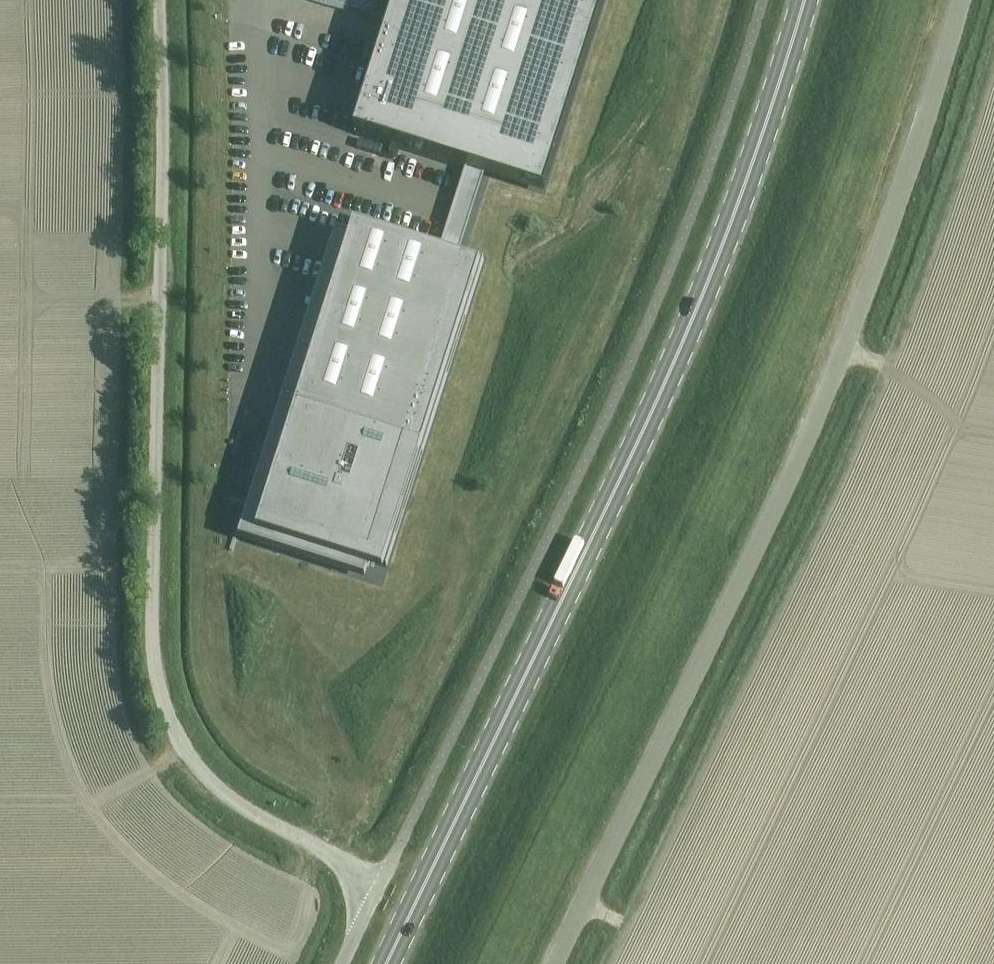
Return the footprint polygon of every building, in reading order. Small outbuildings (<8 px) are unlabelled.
[(369,562),(387,506),(402,511),(482,260),(459,252),(486,171),(541,189),(601,0),(396,0),(353,135),(464,170),(440,246),(357,220),(259,527),(369,562)]
